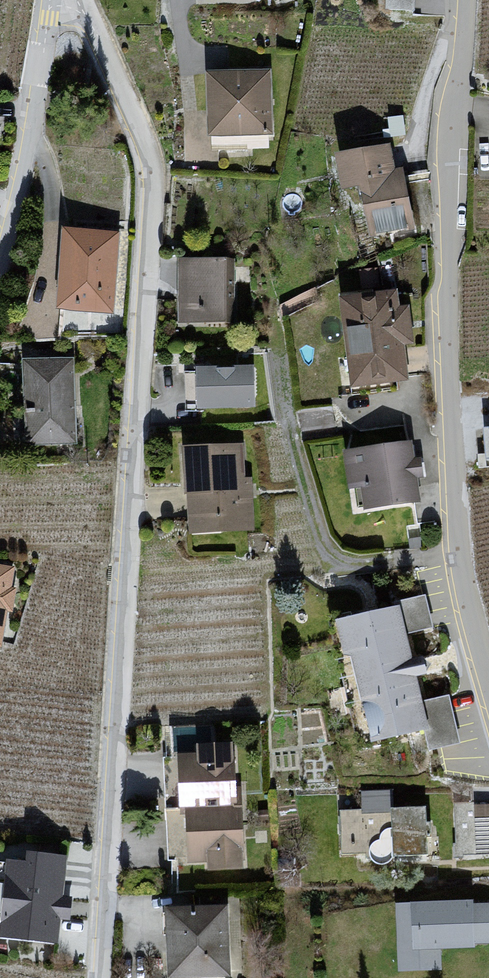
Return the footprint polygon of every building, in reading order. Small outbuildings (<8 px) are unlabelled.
[(217,110),(218,150),(269,148),(266,73),(228,75),(212,75),(214,109),(217,110)] [(405,135),(403,117),(390,119),(391,131),(392,136),(405,135)] [(391,176),(386,150),(342,159),(347,186),(351,185),(355,201),(368,199),(375,232),(410,225),(401,178),(400,174),(391,176)] [(338,184),(324,187),(327,207),(340,203),(338,184)] [(114,238),(69,235),(66,284),(64,304),(62,340),(119,338),(119,308),(110,307),(112,287),(110,287),(114,238)] [(181,309),(181,322),(232,322),(233,276),(226,276),(226,262),(189,261),(189,309),(181,309)] [(377,270),(361,272),(363,287),(378,285),(377,270)] [(347,303),(358,393),(392,389),(391,378),(404,377),(423,375),(413,294),(393,296),(347,303)] [(332,407),(318,303),(289,317),(289,320),(293,349),(292,349),(301,410),(330,407),(332,407)] [(1,365),(2,398),(33,397),(33,408),(28,408),(30,442),(76,441),(75,417),(73,416),(71,362),(32,364),(1,365)] [(191,372),(192,374),(192,405),(200,404),(202,404),(202,405),(252,403),(251,370),(191,372)] [(372,507),(416,500),(417,500),(409,445),(350,453),(354,486),(369,484),(372,507)] [(441,521),(438,465),(416,466),(410,445),(409,445),(417,500),(416,500),(419,524),(441,521)] [(191,488),(193,520),(220,519),(221,526),(249,525),(247,482),(240,482),(238,449),(210,450),(210,458),(189,460),(191,488)] [(0,570),(0,625),(9,571),(0,570)] [(404,634),(431,628),(424,596),(395,603),(397,610),(343,622),(350,652),(343,653),(357,713),(364,711),(371,740),(425,728),(430,750),(433,749),(458,743),(447,696),(420,703),(413,676),(425,673),(421,658),(410,661),(404,634)] [(166,760),(171,858),(193,857),(212,856),(213,865),(239,864),(238,855),(240,855),(238,823),(241,823),(240,789),(232,789),(230,757),(229,757),(228,748),(202,749),(203,758),(183,759),(166,760)] [(473,786),(473,788),(471,788),(471,804),(457,805),(459,853),(488,852),(488,786),(473,786)] [(426,807),(391,808),(391,812),(363,813),(363,809),(340,810),(342,855),(366,854),(366,859),(367,859),(367,858),(382,857),(382,858),(384,858),(383,853),(393,853),(393,858),(395,858),(395,856),(428,855),(428,838),(431,837),(431,822),(427,822),(426,807)] [(56,938),(61,888),(64,860),(32,857),(31,867),(0,864),(0,915),(5,916),(3,932),(56,938)] [(172,913),(174,973),(225,971),(223,911),(239,910),(239,891),(200,893),(201,912),(172,913)] [(469,908),(469,905),(416,907),(418,943),(402,943),(403,967),(437,965),(436,943),(470,942),(470,939),(488,939),(488,907),(469,908)]
